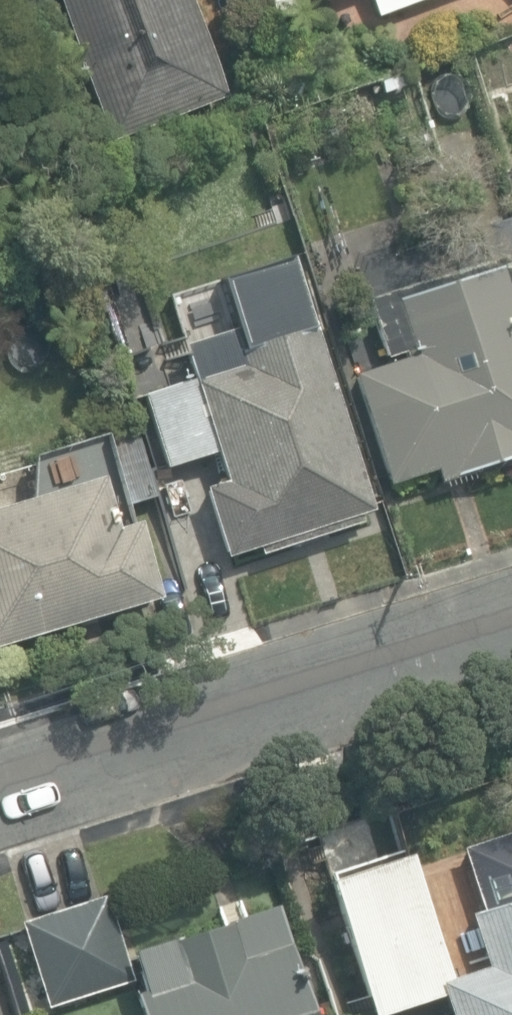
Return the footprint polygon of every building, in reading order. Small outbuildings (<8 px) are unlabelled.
[(109,140),(227,94),(191,0),(54,0),(109,140)] [(373,22),(433,0),(365,0),(373,22)] [(445,72),(454,102),(478,94),(468,64),(445,72)] [(390,486),(432,472),(435,482),(511,457),(511,344),(503,317),(511,314),(511,208),(509,198),(463,214),(479,262),(367,299),(389,365),(354,376),(390,486)] [(201,486),(223,556),(257,546),(259,553),(359,522),(356,513),(368,509),(299,287),(220,311),(226,329),(171,346),(177,365),(134,378),(162,466),(210,451),(219,481),(201,486)] [(158,598),(136,523),(110,435),(30,459),(41,496),(0,508),(0,645),(158,598)] [(444,1014),(511,1014),(511,837),(462,854),(480,908),(467,913),(485,968),(450,980),(407,852),(323,880),(367,1014),(380,1014),(438,996),(444,1014)] [(19,918),(46,1005),(132,978),(105,891),(19,918)] [(288,940),(240,955),(229,920),(130,951),(141,987),(129,990),(137,1014),(311,1014),(288,940)]
